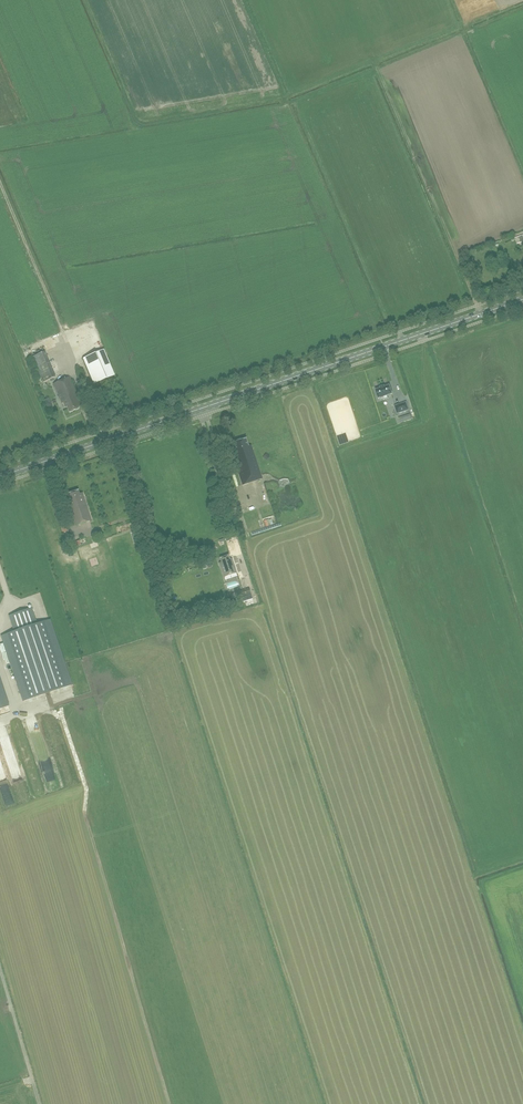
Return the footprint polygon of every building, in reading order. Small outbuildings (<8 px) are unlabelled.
[(83,359),(94,385),(115,376),(103,350),(83,359)] [(78,407),(82,405),(70,377),(53,384),(62,404),(63,403),(65,408),(67,407),(69,413),(79,409),(78,407)] [(389,386),(375,390),(378,399),(392,394),(389,386)] [(406,402),(394,406),(397,414),(408,410),(406,402)] [(400,422),(412,418),(410,413),(398,416),(400,422)] [(233,451),(232,453),(233,455),(234,455),(235,457),(234,457),(239,474),(242,485),(262,478),(251,445),(248,446),(246,439),(241,440),(240,440),(240,439),(237,440),(238,440),(237,441),(237,442),(232,443),(235,450),(233,451)] [(75,526),(92,521),(83,493),(79,494),(78,490),(73,492),(68,494),(71,502),(69,503),(71,507),(69,508),(75,526)] [(291,490),(276,493),(281,511),(295,508),(291,490)] [(224,577),(237,573),(232,559),(230,560),(229,556),(220,558),(222,564),(220,565),(224,577)] [(242,597),(251,594),(249,588),(240,591),(242,596),(242,597)] [(233,599),(242,596),(240,591),(240,590),(231,594),(233,599)] [(221,605),(231,601),(228,594),(218,597),(221,605)] [(14,632),(2,636),(24,700),(71,684),(49,620),(37,624),(32,608),(9,616),(14,632)]
